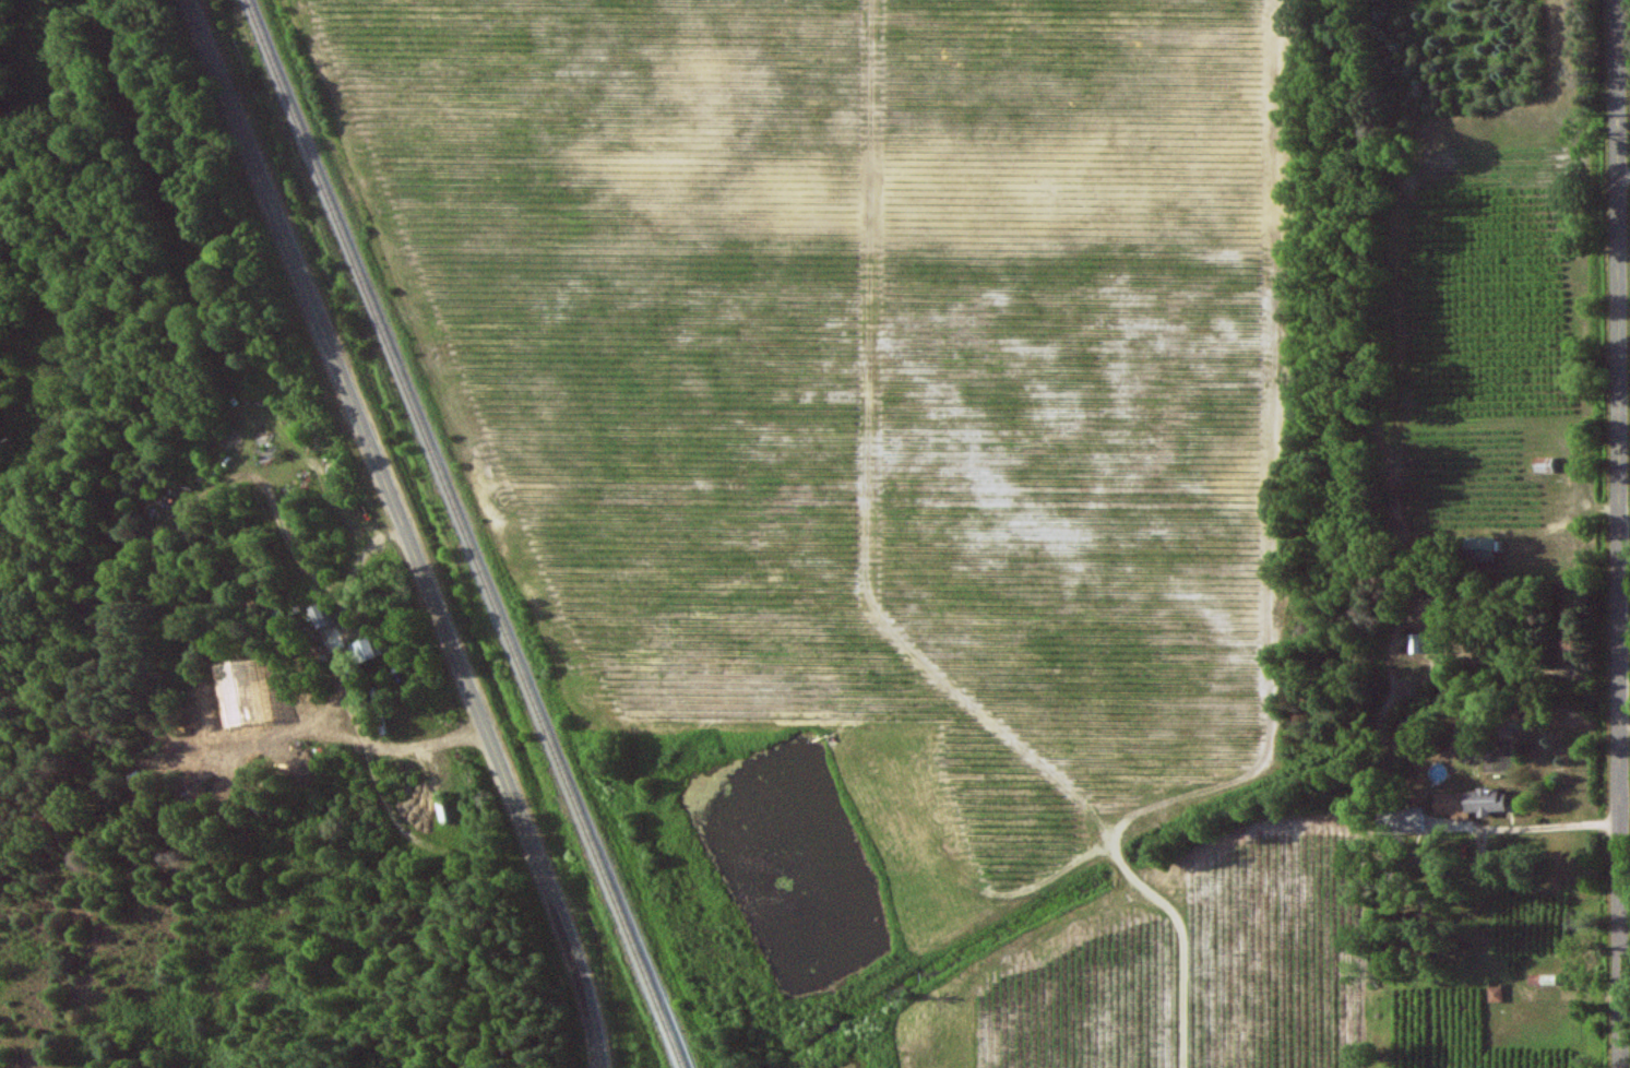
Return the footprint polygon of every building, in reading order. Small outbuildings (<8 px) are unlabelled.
[(1551,472),(1552,458),(1532,457),(1531,472),(1551,472)] [(1494,538),(1464,537),(1464,562),(1494,562),(1494,538)] [(311,607),(317,629),(334,624),(328,602),(311,607)] [(1408,634),(1408,653),(1423,653),(1423,634),(1408,634)] [(378,658),(372,637),(353,643),(358,664),(378,658)] [(1433,814),(1451,814),(1451,820),(1469,820),(1469,816),(1492,815),(1492,812),(1505,811),(1504,791),(1433,792),(1433,814)] [(1422,834),(1423,808),(1391,808),(1390,833),(1422,834)] [(1502,1002),(1502,986),(1487,987),(1488,1002),(1502,1002)]
